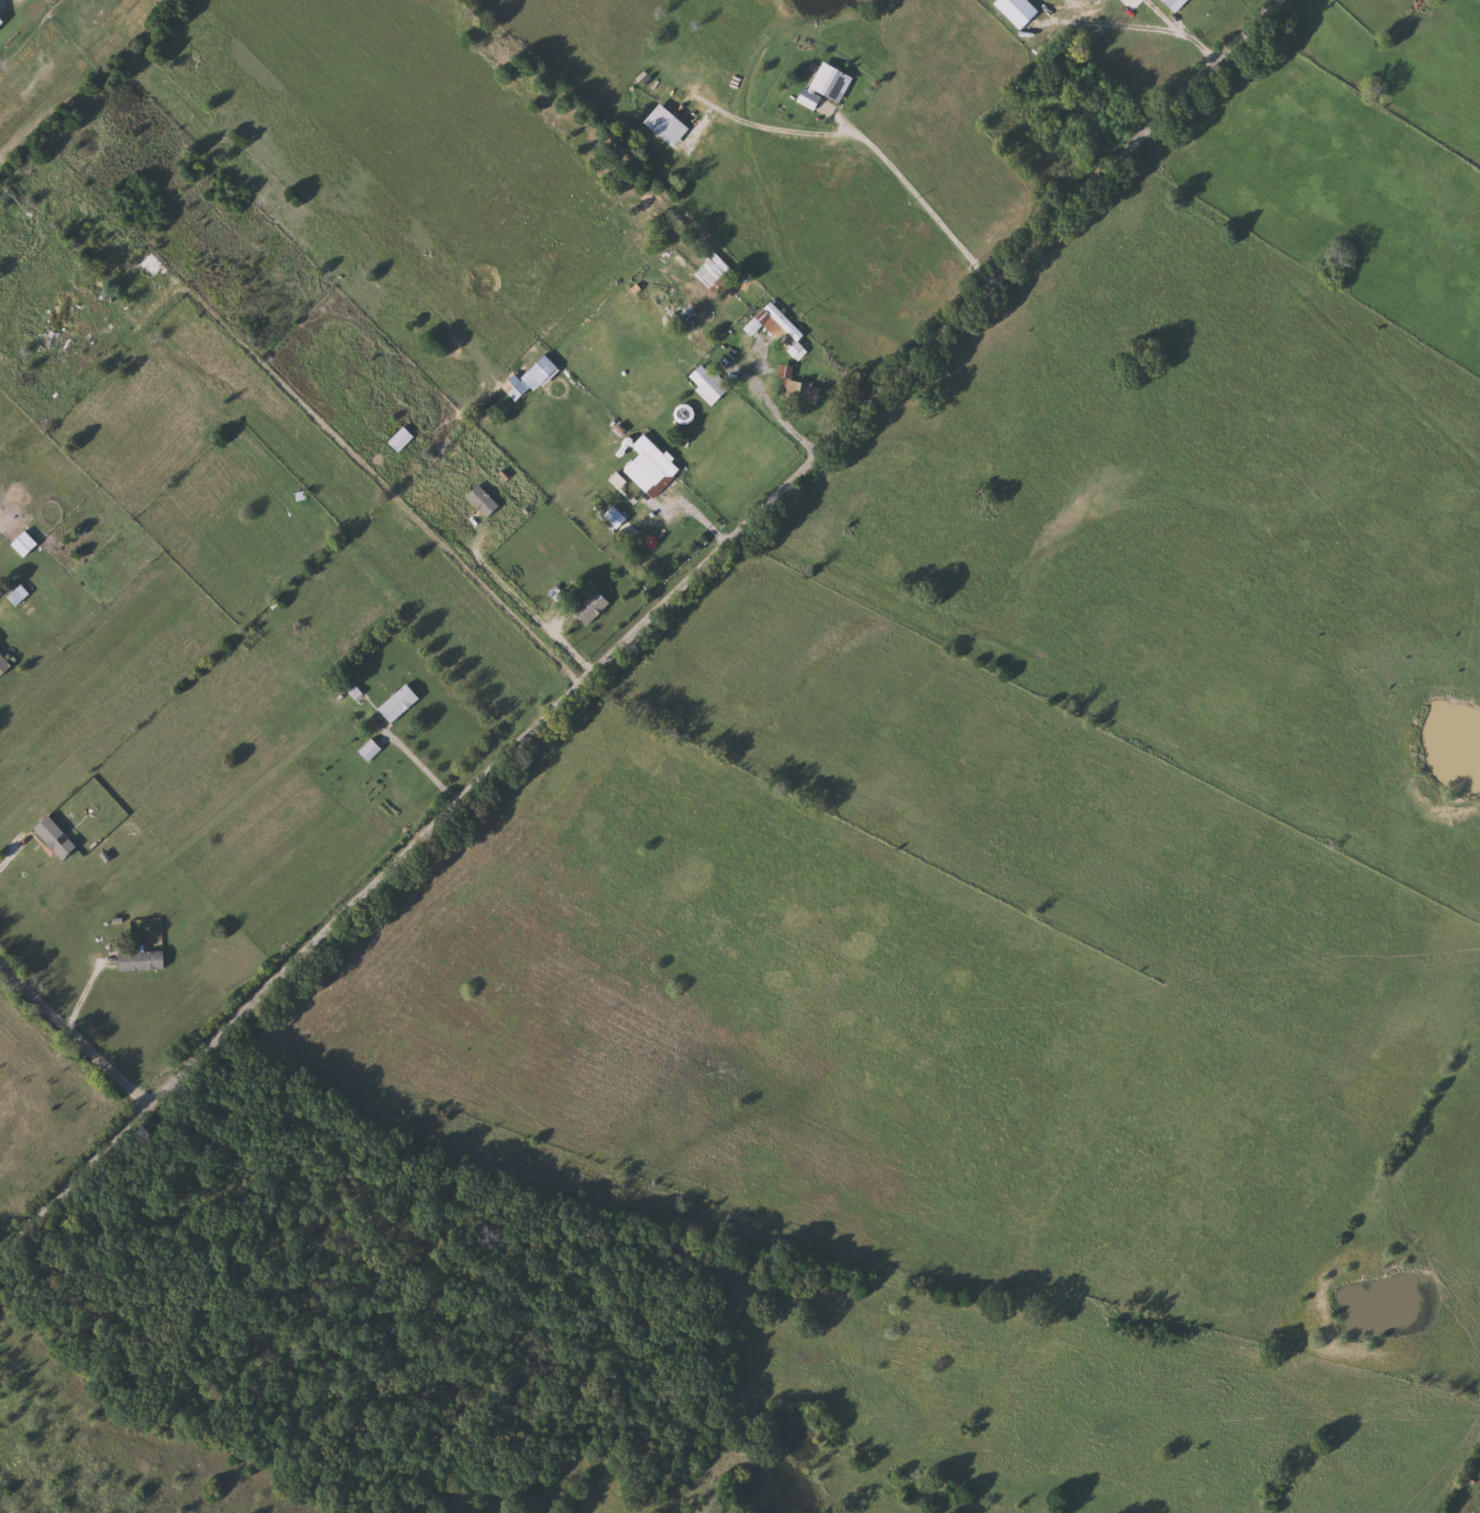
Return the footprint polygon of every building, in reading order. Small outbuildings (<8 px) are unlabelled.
[(854,74),(842,102),(824,94),(817,109),(802,103),(821,60),(854,74)] [(1045,87),(1036,98),(1026,89),(1035,79),(1045,87)] [(673,146),(645,119),(663,101),(690,128),(673,146)] [(147,286),(131,268),(151,250),(167,267),(147,286)] [(77,297),(65,329),(48,323),(60,291),(77,297)] [(41,342),(47,327),(57,332),(51,346),(41,342)] [(752,349),(775,330),(785,342),(762,361),(752,349)] [(704,344),(711,338),(725,354),(718,360),(704,344)] [(691,375),(702,365),(724,386),(713,397),(691,375)] [(516,399),(509,392),(522,381),(529,388),(516,399)] [(674,411),(686,402),(696,416),(683,424),(674,411)] [(415,436),(399,451),(389,441),(404,426),(415,436)] [(657,484),(634,461),(645,451),(667,473),(657,484)] [(487,515),(465,491),(476,481),(498,506),(487,515)] [(39,543),(25,556),(13,543),(27,530),(39,543)] [(611,602),(588,625),(574,611),(597,588),(611,602)] [(14,666),(0,676),(0,649),(14,666)] [(391,722),(379,706),(409,683),(421,698),(391,722)] [(359,750),(372,737),(383,748),(370,761),(359,750)] [(120,971),(120,952),(165,950),(166,969),(120,971)]
